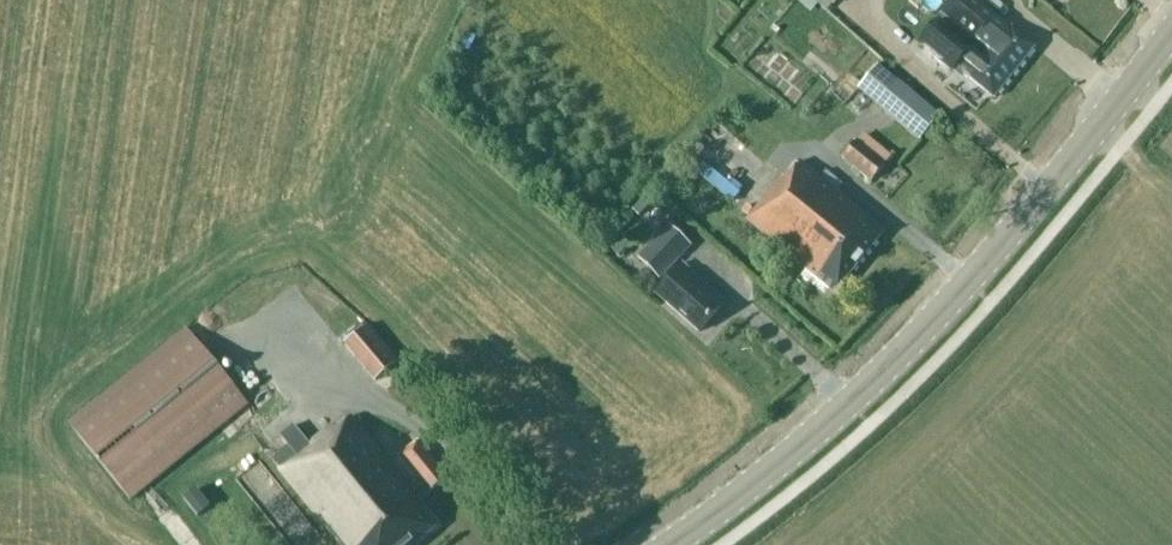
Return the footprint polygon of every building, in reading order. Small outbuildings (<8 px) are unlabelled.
[(941,12),(987,49),(983,53),(1011,76),(1034,47),(1007,24),(997,37),(986,28),(994,17),(972,0),(950,0),(941,12)] [(970,69),(965,75),(993,98),(1011,76),(983,53),(977,48),(975,51),(937,21),(917,46),(953,75),(963,63),(970,69)] [(877,65),(858,88),(919,138),(938,115),(877,65)] [(686,176),(735,199),(752,164),(702,141),(686,176)] [(857,142),(842,159),(871,181),(885,165),(857,142)] [(782,176),(746,220),(834,292),(884,231),(836,192),(842,185),(825,171),(819,178),(799,161),(785,178),(782,176)] [(691,246),(669,225),(637,257),(659,278),(691,246)] [(653,294),(698,332),(725,302),(712,291),(707,296),(692,283),(696,278),(680,264),(653,294)] [(184,328),(68,423),(130,500),(246,404),(184,328)] [(392,363),(364,329),(344,347),(371,380),(392,363)] [(401,459),(422,485),(412,493),(350,416),(334,429),(331,425),(308,444),(293,425),(280,435),(288,445),(274,456),(271,451),(266,455),(270,460),(271,459),(279,468),(278,468),(341,544),(414,544),(439,525),(419,500),(428,492),(429,493),(447,478),(419,444),(401,459)] [(195,489),(183,499),(197,516),(209,506),(195,489)]
